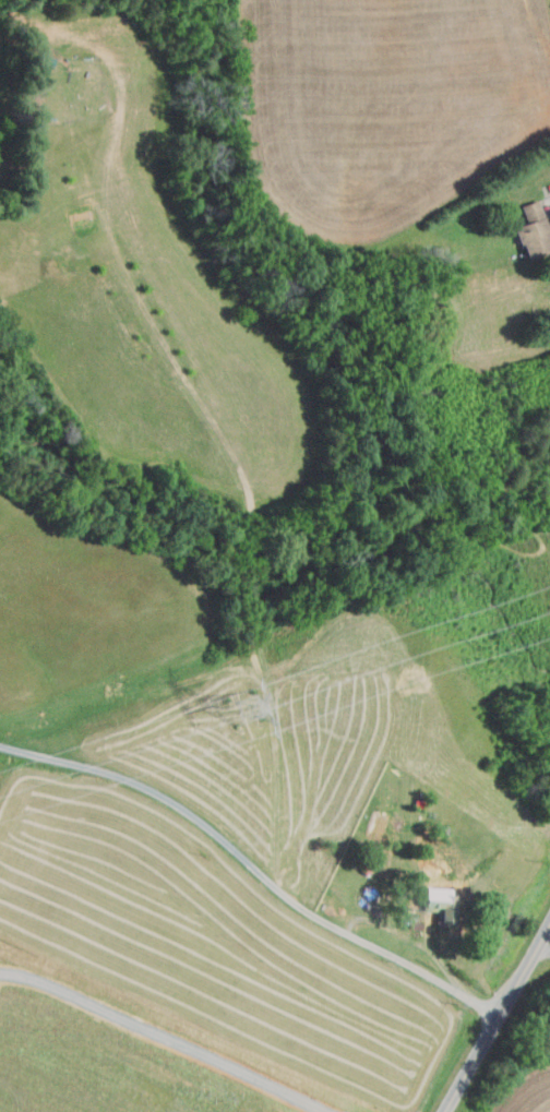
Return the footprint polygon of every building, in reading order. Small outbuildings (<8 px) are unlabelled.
[(549,251),(549,247),(546,235),(548,234),(538,200),(520,205),(525,223),(514,226),(524,258),(549,251)] [(452,896),(421,895),(421,912),(436,912),(435,923),(452,924),(452,896)]
